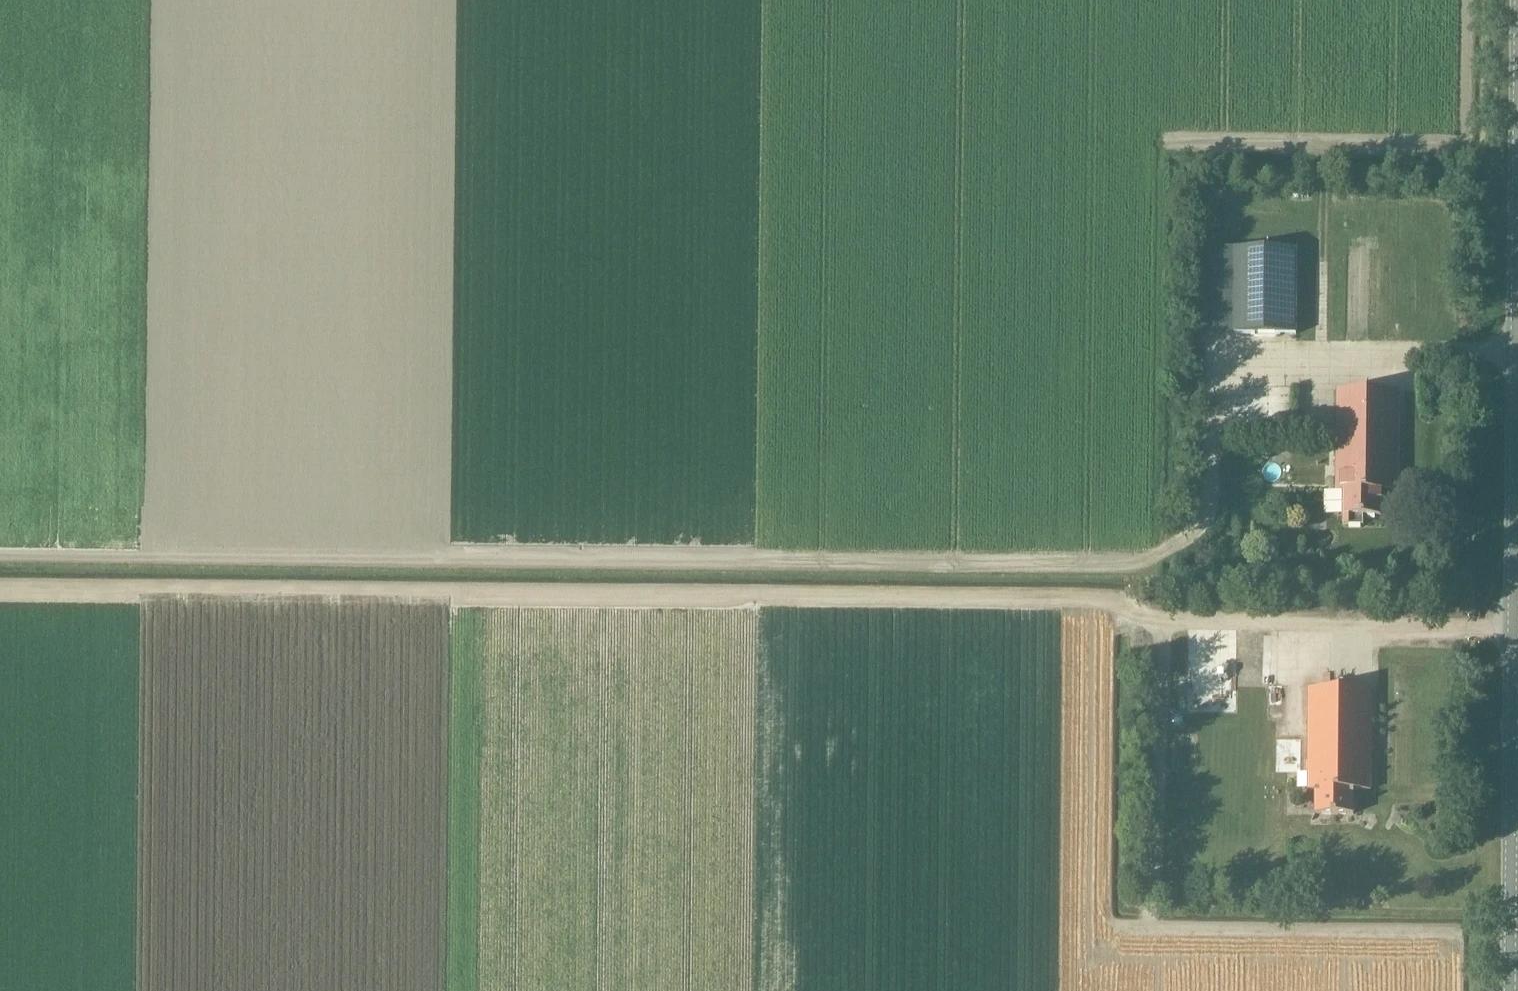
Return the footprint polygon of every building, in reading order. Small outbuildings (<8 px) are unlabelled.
[(1204,247),(1203,332),(1297,333),(1298,247),(1204,247)] [(1380,490),(1397,490),(1398,390),(1338,389),(1337,489),(1343,489),(1343,523),(1363,523),(1363,514),(1380,514),(1380,490)] [(1369,789),(1370,689),(1310,688),(1309,788),(1316,789),(1316,813),(1354,813),(1354,789),(1369,789)]
